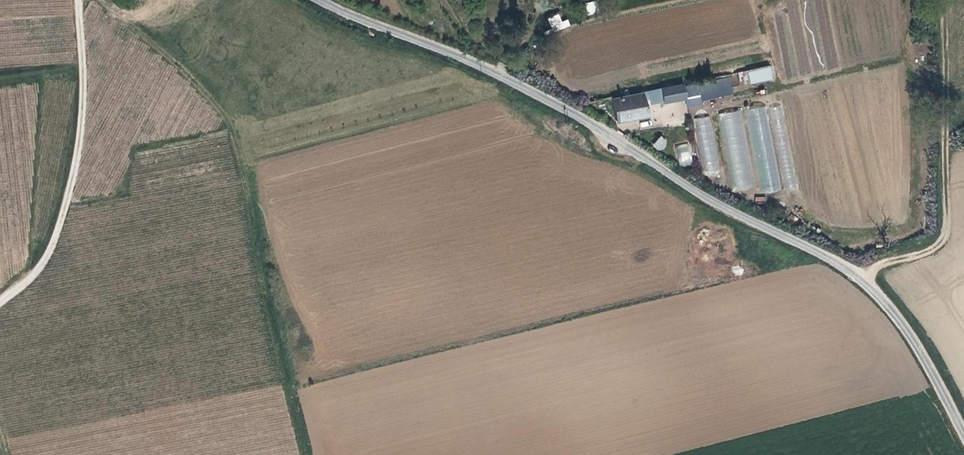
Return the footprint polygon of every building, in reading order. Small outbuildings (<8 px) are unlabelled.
[(586,4),(589,15),(596,12),(593,2),(586,4)] [(548,18),(553,32),(570,26),(568,19),(562,21),(559,13),(548,18)] [(770,81),(767,69),(746,73),(749,85),(770,81)] [(685,100),(682,85),(659,90),(662,105),(685,100)] [(648,117),(643,93),(612,99),(617,124),(648,117)] [(767,106),(721,114),(735,191),(758,187),(759,194),(782,190),(782,189),(795,187),(788,145),(774,148),(767,106)] [(693,120),(702,172),(720,168),(710,116),(693,120)] [(660,135),(653,145),(660,151),(668,142),(660,135)] [(674,147),(681,167),(694,162),(686,142),(674,147)]
